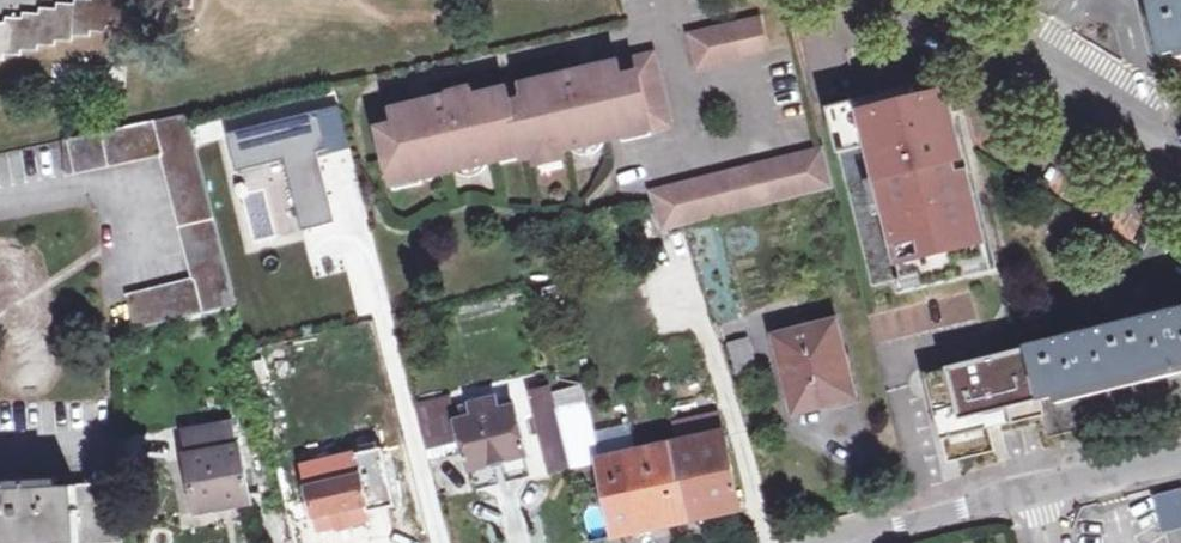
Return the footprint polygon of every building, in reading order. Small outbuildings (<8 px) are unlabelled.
[(12,51),(12,47),(29,46),(29,42),(49,42),(49,38),(64,38),(64,33),(82,33),(82,28),(101,28),(102,22),(120,23),(121,18),(139,18),(140,15),(157,16),(158,10),(175,10),(176,4),(195,6),(195,0),(68,0),(67,2),(51,2),(51,8),(33,8),(32,12),(15,13),(14,17),(0,17),(0,51),(12,51)] [(1152,2),(1165,54),(1180,50),(1180,0),(1159,0),(1152,2)] [(764,23),(696,38),(703,70),(771,55),(764,23)] [(657,57),(638,61),(654,132),(673,127),(657,57)] [(411,165),(415,181),(438,175),(436,166),(451,163),(453,172),(505,160),(502,147),(523,143),(526,155),(563,146),(565,152),(611,141),(654,132),(638,61),(602,70),(604,82),(588,85),(585,74),(526,87),(530,102),(514,105),(511,91),(476,99),(474,90),(454,95),(455,98),(435,102),(438,114),(420,118),(417,106),(397,111),(401,126),(385,130),(394,169),(411,165)] [(925,83),(828,108),(873,285),(898,278),(901,292),(998,267),(968,151),(960,118),(950,120),(943,92),(928,96),(925,83)] [(338,103),(319,107),(330,149),(349,145),(338,103)] [(319,107),(224,131),(234,170),(286,157),(304,225),(331,218),(315,153),(330,149),(319,107)] [(60,142),(67,174),(163,158),(191,272),(123,286),(129,321),(238,302),(191,115),(60,142)] [(826,154),(653,196),(654,200),(665,232),(834,187),(826,154)] [(1180,364),(1180,308),(1027,346),(1040,398),(1180,364)] [(833,318),(778,332),(797,406),(852,392),(833,318)] [(749,334),(731,338),(740,368),(758,364),(749,334)] [(1027,346),(926,371),(929,382),(942,438),(965,431),(961,417),(1040,398),(1027,346)] [(573,467),(558,409),(552,384),(531,389),(551,472),(573,467)] [(416,402),(419,414),(424,432),(433,470),(467,462),(457,417),(452,393),(416,402)] [(478,413),(457,417),(467,462),(469,470),(472,469),(474,474),(527,462),(526,455),(529,454),(517,405),(496,409),(494,400),(476,404),(478,413)] [(575,472),(600,467),(598,457),(603,456),(592,421),(587,403),(558,409),(573,467),(575,472)] [(600,467),(615,534),(591,540),(592,542),(623,542),(622,533),(740,504),(723,429),(714,430),(710,412),(684,419),(685,430),(678,432),(679,438),(603,456),(598,457),(600,467)] [(202,512),(254,503),(253,496),(262,494),(250,444),(237,447),(232,423),(187,431),(192,456),(189,457),(202,512)] [(302,469),(309,500),(290,505),(294,522),(363,506),(364,512),(390,506),(378,452),(302,469)] [(469,470),(467,462),(433,470),(442,504),(476,496),(469,470)] [(95,537),(89,469),(59,472),(58,464),(0,471),(0,542),(13,542),(95,537)] [(121,466),(89,469),(95,537),(126,534),(121,466)] [(1157,493),(1164,523),(1180,519),(1180,487),(1157,493)]
